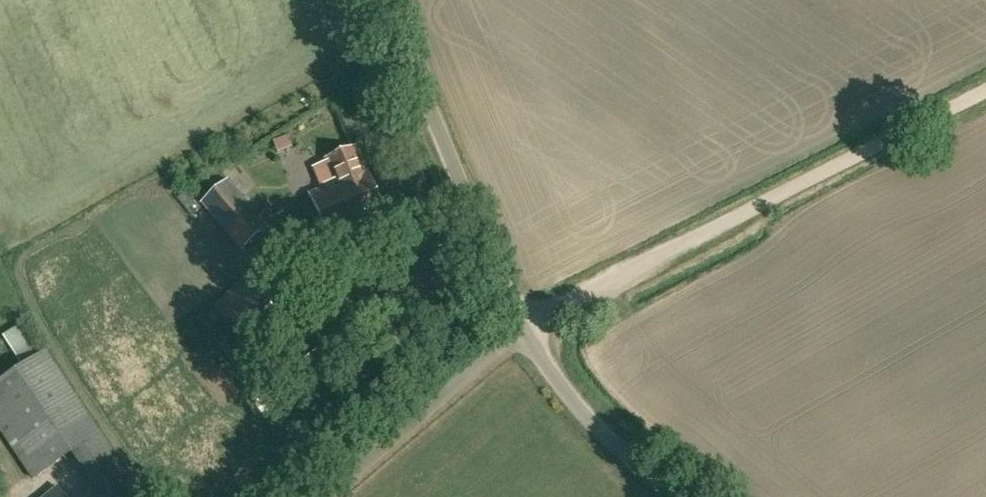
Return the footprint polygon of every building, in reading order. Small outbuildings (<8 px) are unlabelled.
[(336,184),(310,195),(328,241),(385,218),(366,172),(364,173),(354,149),(327,160),(327,162),(315,167),(323,186),(335,181),(336,184)] [(228,180),(202,202),(242,250),(268,228),(228,180)] [(243,279),(215,307),(214,308),(255,350),(285,321),(243,279)] [(29,352),(13,325),(0,333),(0,340),(13,362),(29,352)] [(100,434),(46,353),(0,384),(0,430),(33,479),(100,434)] [(257,400),(276,386),(263,369),(244,383),(257,400)] [(44,496),(65,496),(56,487),(44,496)]
